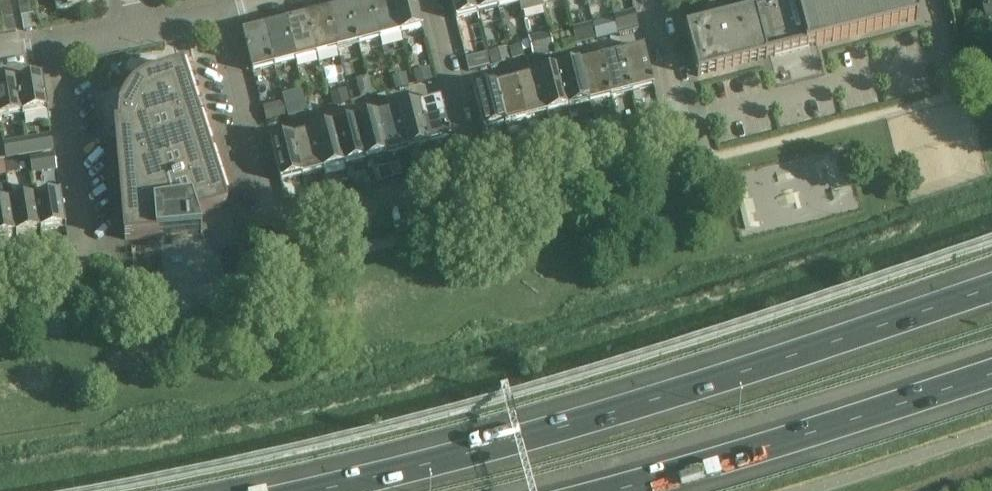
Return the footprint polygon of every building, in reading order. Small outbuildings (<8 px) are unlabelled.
[(9,0),(0,0),(0,16),(1,21),(13,18),(9,0)] [(30,0),(17,0),(21,17),(33,15),(30,0)] [(95,0),(54,0),(56,9),(95,2),(95,0)] [(348,6),(358,45),(380,40),(370,0),(348,6)] [(370,0),(380,40),(401,34),(392,0),(372,0),(370,0)] [(401,34),(422,29),(415,0),(392,0),(401,34)] [(477,15),(473,0),(449,0),(455,20),(477,15)] [(477,15),(498,9),(495,0),(473,0),(477,15)] [(498,9),(519,4),(518,0),(495,0),(498,9)] [(519,4),(521,13),(542,7),(540,0),(518,0),(519,4)] [(919,20),(913,0),(759,0),(762,11),(689,30),(688,30),(685,30),(698,78),(919,20)] [(983,6),(981,9),(984,19),(988,21),(991,21),(991,0),(982,0),(983,6)] [(348,6),(327,11),(338,50),(358,45),(348,6)] [(306,17),(317,56),(338,50),(327,11),(306,17)] [(634,13),(614,18),(617,30),(617,32),(638,27),(634,13)] [(306,17),(285,22),(295,61),(317,56),(306,17)] [(264,27),(274,66),(295,61),(285,22),(264,27)] [(616,35),(613,22),(603,24),(607,38),(616,35)] [(595,41),(591,26),(572,31),(576,45),(595,41)] [(252,72),(274,66),(264,27),(242,33),(252,72)] [(574,46),(570,31),(552,36),(555,50),(574,46)] [(553,51),(548,33),(529,38),(534,56),(553,51)] [(524,58),(521,46),(509,49),(512,61),(524,58)] [(613,56),(600,59),(610,98),(631,93),(621,54),(619,47),(612,49),(613,56)] [(630,51),(621,54),(631,93),(652,88),(642,48),(630,51)] [(499,64),(496,50),(487,52),(491,67),(499,64)] [(473,58),(465,60),(468,73),(489,68),(485,55),(473,58)] [(571,66),(559,69),(569,109),(589,104),(579,64),(577,57),(569,59),(571,66)] [(600,59),(579,64),(589,104),(610,98),(600,59)] [(550,72),(537,75),(547,115),(569,109),(559,69),(557,62),(548,65),(550,72)] [(433,81),(429,68),(413,72),(416,86),(433,81)] [(121,108),(120,112),(119,112),(120,113),(119,117),(119,122),(119,127),(115,127),(125,241),(202,234),(197,218),(227,208),(187,84),(182,69),(154,78),(146,81),(143,82),(140,84),(137,86),(134,88),(132,90),(130,93),(128,95),(126,97),(125,100),(123,104),(121,108)] [(409,88),(406,74),(392,78),(395,91),(409,88)] [(537,75),(516,80),(526,120),(547,115),(537,75)] [(42,77),(17,81),(23,116),(48,112),(42,77)] [(367,78),(355,81),(360,100),(369,97),(371,97),(367,78)] [(516,80),(495,86),(505,125),(526,120),(516,80)] [(0,84),(0,120),(23,116),(17,81),(0,84)] [(495,86),(473,91),(484,131),(505,125),(495,86)] [(349,103),(346,90),(329,94),(333,107),(349,103)] [(329,108),(326,95),(312,99),(315,112),(329,108)] [(441,100),(419,105),(429,144),(451,139),(441,100)] [(298,103),(284,107),(287,119),(301,115),(298,103)] [(286,118),(283,105),(263,110),(266,122),(286,118)] [(419,105),(398,111),(408,150),(429,144),(419,105)] [(368,118),(356,121),(366,161),(387,155),(377,116),(375,108),(366,110),(368,118)] [(398,111),(377,116),(387,155),(408,150),(398,111)] [(601,112),(594,114),(596,124),(604,122),(601,112)] [(614,112),(604,115),(607,125),(617,122),(614,112)] [(324,130),(314,132),(324,171),(345,166),(335,127),(333,118),(322,121),(324,130)] [(356,121),(335,127),(345,166),(366,161),(356,121)] [(572,121),(561,124),(564,135),(575,132),(572,121)] [(284,140),(271,143),(281,182),(303,177),(293,138),(291,129),(282,131),(284,140)] [(314,132),(293,138),(303,177),(324,171),(314,132)] [(508,136),(495,139),(499,152),(511,149),(508,136)] [(49,138),(26,141),(28,155),(52,152),(49,138)] [(18,157),(28,155),(26,141),(16,143),(18,157)] [(11,146),(3,147),(4,159),(8,159),(13,158),(11,146)] [(55,171),(52,157),(29,161),(32,175),(55,171)] [(19,162),(5,165),(7,175),(20,173),(20,172),(25,171),(24,164),(19,164),(19,162)] [(398,164),(390,166),(393,178),(401,176),(398,164)] [(390,166),(377,170),(380,181),(393,178),(390,166)] [(60,194),(35,198),(41,233),(66,229),(60,194)] [(16,237),(41,233),(35,198),(11,202),(16,237)] [(0,204),(0,240),(16,237),(11,202),(0,204)]
